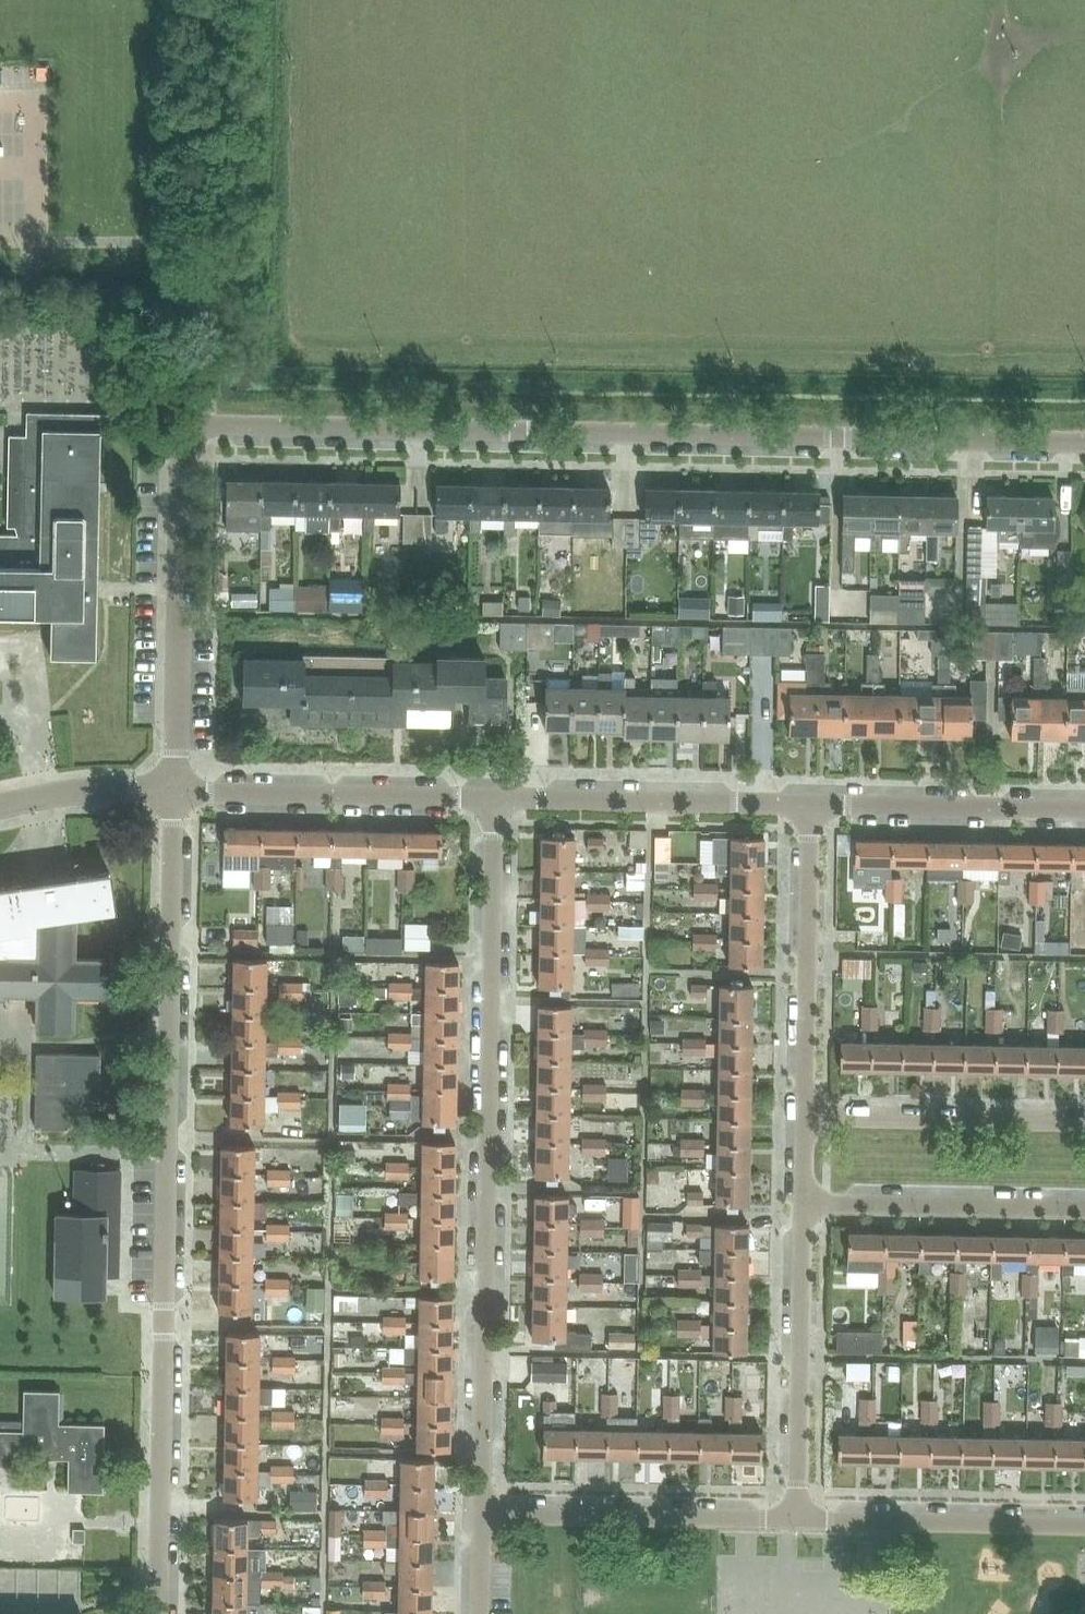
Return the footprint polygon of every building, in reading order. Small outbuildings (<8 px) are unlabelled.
[(52,613),(51,656),(95,657),(97,588),(97,550),(95,550),(97,458),(99,458),(99,434),(107,435),(107,414),(26,413),(26,436),(9,436),(7,527),(15,527),(17,534),(0,534),(0,612),(52,613)] [(260,512),(261,481),(226,480),(225,511),(226,511),(225,529),(236,529),(236,512),(260,512)] [(295,513),(296,481),(261,481),(260,512),(260,530),(270,530),(271,512),(295,513)] [(329,513),(329,482),(296,481),(295,513),(294,530),(305,530),(305,513),(329,513)] [(364,514),(365,483),(329,482),(329,513),(328,531),(339,531),(339,513),(364,514)] [(365,483),(364,514),(364,532),(373,532),(374,514),(399,515),(400,484),(365,483)] [(469,516),(470,485),(435,484),(435,515),(435,533),(444,533),(445,515),(469,516)] [(504,517),(505,486),(470,485),(469,516),(469,534),(479,534),(479,516),(504,517)] [(538,517),(539,486),(505,486),(504,517),(503,534),(513,535),(514,517),(538,517)] [(573,518),(574,487),(539,486),(538,517),(538,535),(548,535),(548,517),(573,518)] [(574,487),(573,518),(572,536),(582,536),(583,518),(608,519),(609,488),(574,487)] [(679,520),(680,489),(645,488),(644,514),(626,514),(625,547),(626,547),(626,556),(637,557),(637,547),(640,547),(640,541),(654,541),(654,520),(679,520)] [(713,521),(714,490),(680,489),(679,520),(678,551),(688,551),(689,520),(713,521)] [(748,521),(749,490),(714,490),(713,521),(713,539),(723,539),(724,521),(748,521)] [(782,522),(783,491),(749,490),(748,521),(748,539),(758,539),(782,540),(782,522)] [(783,491),(782,522),(782,540),(792,540),(792,522),(829,523),(829,504),(818,504),(818,492),(783,491)] [(870,537),(871,494),(843,494),(842,571),(853,571),(854,537),(870,537)] [(899,531),(899,495),(871,494),(870,537),(869,552),(881,552),(882,530),(898,531),(899,531)] [(927,532),(927,496),(899,495),(899,531),(898,531),(898,553),(909,553),(909,531),(926,531),(927,532)] [(1019,542),(1020,496),(987,495),(987,528),(996,528),(996,542),(1019,542)] [(927,532),(926,531),(925,560),(937,560),(938,532),(955,532),(956,496),(927,496),(927,532)] [(1059,513),(1053,513),(1053,496),(1020,496),(1019,542),(1019,546),(1048,547),(1054,550),(1056,546),(1057,544),(1057,542),(1059,538),(1059,536),(1060,531),(1060,529),(1060,524),(1060,522),(1060,518),(1059,513)] [(416,543),(417,510),(403,510),(402,543),(416,543)] [(417,510),(416,543),(430,543),(431,510),(417,510)] [(625,547),(626,514),(612,514),(612,547),(625,547)] [(980,577),(981,527),(967,527),(966,577),(980,577)] [(1056,550),(1056,579),(1070,579),(1071,550),(1056,550)] [(984,577),(980,577),(966,577),(965,624),(984,624),(984,607),(984,577)] [(897,609),(897,595),(870,594),(870,609),(897,609)] [(924,610),(925,596),(897,595),(897,609),(924,610)] [(1016,607),(984,607),(984,624),(1015,625),(1016,607)] [(897,623),(897,609),(870,609),(869,622),(897,623)] [(924,623),(924,610),(897,609),(897,623),(924,623)] [(525,649),(526,622),(500,622),(499,650),(525,649)] [(553,650),(554,623),(526,622),(525,649),(553,650)] [(587,635),(587,624),(573,623),(573,635),(587,635)] [(613,636),(613,624),(599,624),(599,635),(613,636)] [(639,636),(639,625),(625,624),(625,636),(639,636)] [(665,636),(665,625),(651,625),(651,636),(665,636)] [(691,637),(692,626),(677,625),(677,637),(691,637)] [(750,654),(750,627),(722,626),(722,654),(750,654)] [(763,655),(763,627),(750,627),(750,654),(763,655)] [(776,655),(776,627),(763,627),(763,655),(776,655)] [(789,655),(790,627),(776,627),(776,655),(789,655)] [(985,658),(986,631),(972,631),(971,658),(985,658)] [(998,659),(999,631),(986,631),(985,658),(998,659)] [(1012,659),(1012,632),(999,631),(998,659),(1012,659)] [(811,668),(811,653),(805,653),(805,682),(778,681),(777,716),(788,717),(788,733),(816,734),(817,683),(823,683),(823,668),(811,668)] [(823,653),(811,653),(811,668),(823,668),(823,653)] [(866,669),(878,669),(878,655),(866,654),(866,669)] [(452,658),(452,663),(394,661),(394,657),(302,655),(302,659),(244,658),(243,703),(302,704),(301,724),(393,726),(393,706),(452,707),(453,698),(470,698),(469,728),(504,729),(505,678),(483,677),(484,659),(452,658)] [(937,670),(949,671),(949,656),(938,655),(937,670)] [(1033,672),(1045,672),(1045,658),(1034,657),(1033,672)] [(844,694),(843,734),(870,735),(871,684),(877,684),(877,683),(878,669),(866,669),(866,682),(860,682),(860,695),(844,694)] [(915,714),(915,736),(942,736),(943,696),(943,685),(949,685),(949,684),(949,671),(937,670),(937,685),(931,685),(930,696),(898,695),(898,714),(915,714)] [(1045,687),(1045,686),(1045,672),(1033,672),(1033,687),(1028,698),(1011,697),(1010,737),(1037,738),(1039,687),(1045,687)] [(622,736),(623,737),(624,689),(610,688),(611,673),(598,673),(598,688),(597,688),(596,729),(622,730),(622,736)] [(624,677),(624,689),(623,737),(649,737),(650,696),(650,689),(634,689),(634,677),(624,677)] [(650,696),(649,737),(676,738),(676,697),(677,678),(650,678),(650,689),(650,696)] [(943,696),(942,736),(970,737),(970,718),(984,718),(985,680),(971,680),(970,680),(970,697),(954,696),(955,685),(949,684),(949,685),(943,685),(943,696)] [(702,697),(702,738),(728,739),(729,698),(715,697),(715,681),(702,681),(702,697)] [(830,683),(823,683),(817,683),(816,734),(843,734),(844,694),(830,694),(830,683)] [(871,684),(870,735),(915,736),(915,714),(898,714),(898,695),(883,695),(883,683),(877,683),(877,684),(871,684)] [(1065,698),(1046,698),(1046,686),(1045,686),(1045,687),(1039,687),(1037,738),(1065,738),(1066,698),(1065,698)] [(571,729),(572,688),(545,687),(544,728),(571,729)] [(1066,687),(1065,698),(1066,698),(1065,738),(1084,739),(1084,688),(1066,687)] [(596,729),(597,688),(572,688),(571,729),(596,729)] [(702,697),(676,697),(676,738),(702,738),(702,697)] [(259,852),(260,828),(224,827),(223,851),(259,852)] [(295,853),(296,829),(260,828),(259,852),(295,853)] [(331,853),(332,830),(296,829),(295,853),(331,853)] [(368,830),(332,830),(331,853),(331,867),(326,867),(326,878),(341,878),(342,867),(340,867),(340,854),(367,854),(368,830)] [(403,855),(403,831),(368,830),(367,854),(367,867),(377,867),(377,854),(403,855)] [(440,856),(441,832),(403,831),(403,855),(440,856)] [(540,871),(573,872),(574,838),(563,837),(563,832),(552,832),(552,837),(541,837),(540,871)] [(654,837),(654,878),(668,879),(667,863),(670,863),(670,837),(654,837)] [(763,864),(763,838),(714,837),(714,863),(730,863),(763,864)] [(602,849),(602,838),(587,838),(587,849),(602,849)] [(891,864),(891,841),(854,840),(854,864),(853,880),(864,880),(864,864),(891,864)] [(927,865),(927,841),(891,841),(891,864),(927,865)] [(962,866),(963,842),(927,841),(927,865),(962,866)] [(998,866),(999,842),(963,842),(962,866),(998,866)] [(1034,867),(1035,843),(999,842),(998,866),(998,883),(1009,883),(1009,866),(1034,867)] [(1070,868),(1070,844),(1035,843),(1034,867),(1070,868)] [(1070,844),(1070,868),(1069,882),(1070,882),(1070,889),(1080,889),(1080,868),(1084,868),(1084,844),(1070,844)] [(762,889),(763,864),(730,863),(730,864),(717,864),(716,874),(730,875),(729,888),(762,889)] [(254,876),(269,877),(269,865),(254,865),(254,876)] [(398,879),(413,880),(413,868),(398,868),(398,879)] [(74,912),(113,906),(108,871),(32,883),(0,887),(0,995),(2,995),(2,992),(8,992),(36,993),(36,1027),(72,1027),(73,993),(103,994),(104,958),(69,957),(70,943),(73,943),(74,912)] [(572,899),(573,872),(540,871),(540,898),(572,899)] [(269,888),(269,877),(254,876),(254,888),(269,888)] [(900,890),(901,878),(886,877),(885,889),(900,890)] [(341,890),(341,878),(326,878),(326,889),(341,890)] [(413,891),(413,880),(398,879),(397,891),(413,891)] [(957,891),(972,891),(973,879),(958,879),(957,891)] [(1029,892),(1044,892),(1045,880),(1029,880),(1029,892)] [(704,898),(704,883),(693,883),(693,898),(704,898)] [(704,883),(704,898),(716,898),(716,883),(704,883)] [(762,914),(762,889),(729,888),(729,914),(762,914)] [(900,901),(900,890),(885,889),(885,900),(900,901)] [(972,902),(972,891),(957,891),(957,902),(972,902)] [(1044,903),(1044,892),(1029,892),(1029,903),(1044,903)] [(597,909),(597,894),(586,894),(586,909),(597,909)] [(597,894),(597,909),(609,909),(609,894),(597,894)] [(572,913),(572,899),(540,898),(539,925),(572,926),(572,913)] [(761,939),(762,914),(729,914),(729,939),(761,939)] [(429,937),(418,937),(418,924),(404,924),(404,951),(429,952),(429,937)] [(571,953),(572,926),(539,925),(538,953),(571,953)] [(255,931),(233,931),(232,945),(255,945),(255,931)] [(703,948),(704,933),(692,933),(692,948),(703,948)] [(704,933),(703,948),(715,949),(715,933),(704,933)] [(363,951),(363,936),(342,936),(342,951),(363,951)] [(761,965),(761,939),(729,939),(728,965),(761,965)] [(596,964),(596,949),(585,948),(585,964),(596,964)] [(608,964),(608,949),(596,949),(596,964),(608,964)] [(571,987),(571,953),(538,953),(538,986),(549,986),(548,998),(570,998),(571,987)] [(265,987),(266,961),(266,959),(233,959),(233,987),(265,987)] [(869,978),(870,960),(842,959),(841,977),(869,978)] [(457,989),(458,963),(425,962),(425,988),(457,989)] [(741,985),(741,980),(730,980),(730,985),(719,985),(719,1019),(752,1019),(752,985),(741,985)] [(650,998),(671,999),(672,981),(650,981),(650,998)] [(290,998),(290,983),(279,983),(279,998),(290,998)] [(290,983),(290,998),(302,998),(302,983),(290,983)] [(400,998),(400,983),(388,983),(388,998),(400,998)] [(411,983),(400,983),(400,998),(411,998),(411,1000),(424,1001),(424,1013),(457,1014),(457,989),(425,988),(411,988),(411,983)] [(639,984),(611,984),(611,997),(639,996),(639,984)] [(706,996),(706,984),(691,984),(690,996),(706,996)] [(265,1015),(265,987),(233,987),(232,1014),(265,1015)] [(570,1034),(570,1007),(570,1006),(537,1005),(537,1033),(570,1034)] [(861,1018),(877,1018),(877,1007),(862,1006),(861,1018)] [(923,1019),(939,1019),(939,1008),(924,1007),(923,1019)] [(1000,1020),(1001,1009),(986,1008),(985,1020),(1000,1020)] [(1047,1021),(1062,1021),(1063,1010),(1047,1009),(1047,1021)] [(457,1014),(424,1013),(412,1013),(411,1024),(424,1024),(424,1038),(456,1039),(457,1014)] [(264,1042),(265,1015),(232,1014),(232,1042),(264,1042)] [(876,1030),(877,1018),(861,1018),(861,1029),(872,1029),(876,1030)] [(751,1045),(752,1019),(719,1019),(718,1044),(751,1045)] [(938,1031),(939,1019),(923,1019),(923,1030),(938,1031)] [(1000,1032),(1000,1020),(985,1020),(985,1032),(1000,1032)] [(1062,1033),(1062,1021),(1047,1021),(1047,1033),(1058,1033),(1062,1033)] [(595,1045),(595,1029),(583,1029),(583,1034),(583,1045),(584,1045),(595,1045)] [(595,1029),(595,1045),(607,1045),(607,1029),(595,1029)] [(872,1029),(861,1029),(861,1042),(840,1042),(839,1069),(871,1069),(872,1043),(872,1029)] [(399,1049),(399,1033),(388,1033),(387,1048),(399,1049)] [(411,1033),(399,1033),(399,1049),(410,1049),(410,1051),(423,1051),(423,1063),(456,1064),(456,1039),(424,1038),(411,1039),(411,1033)] [(570,1034),(537,1033),(536,1061),(569,1062),(569,1049),(583,1049),(584,1045),(583,1045),(583,1034),(570,1034)] [(1046,1033),(1046,1046),(1027,1045),(1026,1072),(1057,1073),(1058,1046),(1058,1033),(1047,1033),(1046,1033)] [(278,1042),(264,1042),(232,1042),(231,1069),(264,1070),(264,1057),(277,1057),(277,1053),(289,1053),(289,1038),(278,1038),(278,1042)] [(289,1053),(300,1053),(301,1038),(289,1038),(289,1053)] [(693,1054),(693,1038),(682,1038),(682,1053),(693,1054)] [(704,1054),(705,1044),(705,1038),(693,1038),(693,1054),(704,1054)] [(903,1043),(872,1043),(871,1069),(902,1070),(903,1043)] [(933,1071),(934,1044),(903,1043),(902,1070),(933,1071)] [(751,1045),(718,1044),(705,1044),(704,1054),(704,1056),(718,1056),(718,1069),(751,1070),(751,1045)] [(964,1071),(965,1044),(934,1044),(933,1071),(964,1071)] [(995,1072),(996,1045),(965,1044),(964,1071),(995,1072)] [(1027,1045),(1000,1045),(996,1045),(995,1072),(1026,1072),(1027,1045)] [(1076,1046),(1058,1046),(1057,1073),(1084,1073),(1084,1046),(1076,1046)] [(99,1054),(36,1052),(35,1087),(34,1126),(66,1127),(66,1106),(98,1107),(99,1054)] [(569,1089),(569,1062),(536,1061),(536,1088),(569,1089)] [(456,1089),(456,1064),(423,1063),(423,1089),(456,1089)] [(263,1097),(263,1096),(264,1070),(231,1069),(231,1096),(263,1097)] [(750,1095),(751,1070),(718,1069),(717,1095),(750,1095)] [(398,1099),(398,1084),(387,1083),(386,1099),(398,1099)] [(398,1084),(398,1099),(409,1099),(410,1084),(398,1084)] [(593,1099),(594,1084),(582,1084),(582,1099),(593,1099)] [(594,1084),(593,1099),(605,1099),(606,1084),(594,1084)] [(568,1116),(569,1089),(536,1088),(535,1115),(568,1116)] [(455,1123),(456,1089),(423,1089),(422,1122),(433,1123),(433,1128),(444,1129),(444,1123),(455,1123)] [(692,1104),(692,1089),(681,1089),(681,1104),(692,1104)] [(704,1089),(701,1089),(692,1089),(692,1104),(704,1104),(704,1089)] [(263,1097),(231,1096),(230,1124),(263,1125),(263,1111),(277,1112),(277,1107),(288,1108),(288,1092),(277,1092),(277,1097),(263,1096),(263,1097)] [(288,1092),(288,1108),(299,1108),(300,1092),(288,1092)] [(750,1120),(750,1095),(717,1095),(717,1119),(750,1120)] [(339,1102),(338,1128),(364,1130),(366,1104),(339,1102)] [(568,1143),(568,1116),(535,1115),(535,1142),(568,1143)] [(109,1129),(109,1118),(94,1118),(93,1129),(109,1129)] [(749,1146),(750,1120),(717,1119),(716,1145),(749,1146)] [(593,1154),(593,1138),(581,1138),(581,1153),(593,1154)] [(593,1138),(593,1154),(604,1154),(605,1139),(593,1138)] [(691,1154),(691,1139),(680,1139),(680,1154),(691,1154)] [(703,1155),(703,1145),(703,1139),(691,1139),(691,1154),(703,1155)] [(454,1169),(455,1142),(406,1142),(406,1155),(421,1155),(421,1168),(454,1169)] [(567,1177),(568,1143),(535,1142),(534,1176),(545,1176),(545,1182),(556,1182),(556,1176),(567,1177)] [(749,1171),(749,1146),(716,1145),(716,1170),(749,1171)] [(253,1174),(254,1147),(221,1146),(221,1174),(253,1174)] [(396,1178),(397,1163),(385,1162),(385,1177),(396,1178)] [(408,1178),(408,1163),(397,1163),(396,1178),(408,1178)] [(606,1166),(606,1183),(631,1183),(631,1166),(606,1166)] [(454,1194),(454,1169),(421,1168),(421,1192),(421,1193),(454,1194)] [(56,1213),(54,1294),(105,1295),(105,1293),(103,1293),(103,1276),(106,1276),(106,1275),(118,1275),(120,1170),(74,1170),(73,1213),(56,1213)] [(221,1174),(220,1201),(253,1202),(253,1190),(267,1190),(267,1185),(278,1185),(278,1170),(267,1170),(267,1175),(253,1174),(221,1174)] [(278,1170),(278,1185),(289,1185),(289,1170),(278,1170)] [(748,1205),(749,1171),(716,1170),(715,1204),(726,1204),(726,1210),(737,1210),(737,1204),(748,1205)] [(421,1192),(399,1192),(399,1204),(421,1205),(420,1218),(453,1219),(454,1194),(421,1193),(421,1192)] [(702,1204),(702,1192),(687,1192),(686,1203),(702,1204)] [(348,1194),(347,1218),(376,1219),(377,1202),(364,1202),(364,1195),(348,1194)] [(566,1204),(567,1196),(534,1195),(533,1223),(566,1224),(566,1215),(572,1215),(575,1213),(576,1207),(573,1204),(566,1204)] [(266,1202),(253,1202),(220,1201),(220,1228),(252,1229),(252,1217),(266,1217),(266,1202)] [(395,1228),(396,1213),(384,1213),(384,1228),(395,1228)] [(407,1229),(407,1218),(407,1213),(396,1213),(395,1228),(407,1229)] [(453,1244),(453,1219),(420,1218),(420,1244),(453,1244)] [(591,1235),(591,1219),(580,1219),(580,1234),(591,1235)] [(591,1219),(591,1235),(603,1235),(603,1220),(591,1219)] [(566,1251),(566,1224),(533,1223),(533,1251),(566,1251)] [(671,1237),(671,1224),(647,1223),(648,1237),(671,1237)] [(220,1228),(219,1255),(252,1256),(252,1245),(266,1245),(266,1239),(277,1240),(277,1224),(266,1224),(266,1229),(252,1229),(220,1228)] [(277,1224),(277,1240),(288,1240),(288,1225),(277,1224)] [(747,1251),(748,1225),(715,1224),(715,1225),(702,1225),(702,1224),(686,1224),(686,1235),(702,1235),(702,1237),(715,1237),(715,1250),(747,1251)] [(884,1257),(884,1233),(847,1232),(846,1270),(878,1270),(883,1270),(884,1257)] [(919,1257),(920,1234),(884,1233),(884,1257),(918,1257),(919,1257)] [(955,1258),(956,1235),(920,1234),(919,1257),(918,1257),(918,1272),(930,1272),(929,1258),(954,1258),(955,1258)] [(991,1259),(992,1235),(956,1235),(955,1258),(954,1258),(953,1271),(965,1271),(966,1271),(966,1258),(990,1259),(991,1259)] [(1027,1259),(1027,1236),(992,1235),(991,1259),(990,1259),(989,1280),(1001,1280),(1002,1259),(1027,1259)] [(1063,1260),(1063,1237),(1027,1236),(1027,1259),(1027,1273),(1021,1273),(1021,1284),(1037,1284),(1037,1260),(1062,1260),(1063,1260)] [(1063,1237),(1063,1260),(1062,1260),(1061,1275),(1072,1275),(1073,1260),(1084,1260),(1084,1237),(1063,1237)] [(452,1278),(453,1244),(420,1244),(420,1261),(406,1261),(406,1265),(391,1265),(391,1277),(406,1277),(406,1283),(419,1283),(419,1277),(431,1277),(431,1283),(442,1283),(442,1278),(452,1278)] [(747,1276),(747,1251),(715,1250),(700,1249),(700,1262),(714,1263),(714,1276),(747,1276)] [(565,1279),(566,1251),(533,1251),(532,1278),(565,1279)] [(251,1283),(252,1256),(219,1255),(219,1284),(251,1284),(251,1283)] [(689,1285),(689,1270),(678,1270),(678,1285),(689,1285)] [(689,1270),(689,1285),(701,1286),(701,1275),(701,1270),(689,1270)] [(878,1281),(893,1281),(893,1270),(884,1270),(883,1270),(878,1270),(878,1281)] [(965,1271),(953,1271),(950,1271),(950,1283),(965,1283),(965,1271)] [(590,1289),(590,1274),(579,1274),(578,1289),(590,1289)] [(590,1274),(590,1289),(602,1289),(602,1274),(590,1274)] [(714,1276),(701,1275),(701,1286),(714,1286),(714,1301),(746,1301),(747,1276),(714,1276)] [(565,1306),(565,1279),(532,1278),(532,1305),(565,1306)] [(219,1284),(218,1311),(251,1312),(251,1301),(265,1302),(265,1294),(276,1294),(276,1279),(265,1279),(265,1284),(251,1283),(251,1284),(219,1284)] [(276,1294),(287,1294),(287,1279),(276,1279),(276,1294)] [(893,1293),(893,1281),(878,1281),(878,1293),(893,1293)] [(965,1295),(965,1283),(950,1283),(950,1294),(965,1295)] [(1037,1284),(1021,1284),(1021,1296),(1037,1296),(1037,1284)] [(357,1311),(358,1300),(358,1296),(333,1295),(333,1310),(357,1311)] [(404,1296),(404,1308),(419,1308),(419,1322),(451,1323),(452,1297),(419,1297),(404,1296)] [(746,1326),(746,1301),(714,1301),(713,1325),(713,1326),(746,1326)] [(564,1331),(565,1306),(532,1305),(531,1339),(542,1339),(542,1345),(553,1345),(553,1349),(590,1350),(590,1334),(574,1333),(574,1331),(564,1331)] [(393,1332),(394,1317),(383,1317),(382,1332),(393,1332)] [(405,1317),(404,1317),(394,1317),(393,1332),(405,1332),(405,1317)] [(688,1336),(689,1321),(677,1320),(677,1335),(688,1336)] [(451,1348),(451,1323),(419,1322),(418,1348),(451,1348)] [(700,1325),(700,1336),(700,1338),(713,1338),(713,1352),(745,1352),(746,1326),(713,1326),(713,1325),(700,1325)] [(258,1362),(259,1335),(259,1334),(226,1333),(226,1361),(258,1362)] [(608,1333),(608,1347),(633,1348),(634,1333),(608,1333)] [(847,1344),(847,1354),(871,1355),(872,1346),(847,1344)] [(404,1348),(404,1363),(418,1363),(418,1368),(418,1373),(451,1373),(451,1348),(418,1348),(404,1348)] [(345,1351),(335,1350),(332,1350),(332,1365),(343,1366),(345,1351)] [(399,1366),(400,1353),(384,1352),(383,1365),(399,1366)] [(283,1373),(283,1357),(272,1357),(272,1372),(283,1373)] [(283,1357),(283,1373),(294,1373),(295,1358),(283,1357)] [(258,1389),(258,1362),(226,1361),(225,1389),(258,1389)] [(566,1381),(566,1376),(567,1362),(531,1361),(531,1381),(566,1381)] [(868,1380),(869,1363),(846,1363),(846,1380),(868,1380)] [(393,1383),(393,1367),(381,1367),(381,1382),(393,1383)] [(393,1367),(393,1383),(404,1383),(404,1384),(418,1384),(417,1398),(450,1399),(451,1373),(418,1373),(418,1368),(405,1369),(405,1368),(393,1367)] [(271,1389),(258,1389),(225,1389),(225,1416),(257,1416),(257,1404),(271,1404),(271,1389)] [(86,1491),(103,1492),(104,1424),(59,1423),(59,1391),(24,1390),(23,1421),(0,1420),(0,1465),(12,1466),(12,1457),(68,1458),(67,1491),(86,1491)] [(601,1405),(616,1405),(616,1394),(601,1393),(601,1405)] [(663,1406),(678,1406),(678,1395),(663,1395),(663,1406)] [(724,1407),(740,1408),(741,1396),(725,1396),(724,1407)] [(401,1398),(401,1409),(417,1410),(417,1423),(450,1424),(450,1399),(417,1398),(417,1399),(401,1398)] [(859,1410),(874,1411),(874,1399),(859,1398),(859,1410)] [(921,1411),(936,1412),(936,1400),(921,1399),(921,1411)] [(544,1415),(554,1415),(555,1400),(543,1400),(543,1415),(544,1415)] [(982,1412),(998,1413),(998,1401),(982,1401),(982,1412)] [(1060,1402),(1055,1402),(1045,1402),(1044,1413),(1060,1414),(1060,1402)] [(601,1416),(616,1416),(616,1405),(601,1405),(601,1416)] [(678,1418),(678,1406),(663,1406),(662,1417),(666,1418),(678,1418)] [(740,1419),(740,1408),(724,1407),(724,1419),(728,1419),(740,1419)] [(874,1421),(874,1411),(859,1410),(859,1421),(871,1421),(874,1421)] [(936,1423),(936,1412),(921,1411),(921,1422),(936,1423)] [(282,1427),(282,1412),(271,1412),(271,1427),(282,1427)] [(282,1412),(282,1427),(293,1427),(294,1412),(282,1412)] [(998,1424),(998,1413),(982,1412),(982,1423),(994,1424),(998,1424)] [(1060,1425),(1060,1414),(1044,1413),(1044,1425),(1060,1425)] [(543,1428),(542,1455),(574,1456),(574,1429),(554,1428),(554,1415),(544,1415),(543,1428)] [(257,1444),(257,1416),(225,1416),(224,1443),(257,1444)] [(392,1433),(392,1418),(381,1418),(381,1433),(392,1433)] [(404,1418),(392,1418),(392,1433),(403,1433),(404,1418)] [(667,1431),(667,1458),(697,1458),(698,1431),(697,1431),(678,1431),(679,1418),(678,1418),(666,1418),(666,1431),(667,1431)] [(698,1431),(697,1458),(729,1459),(729,1432),(728,1432),(710,1432),(710,1419),(697,1419),(697,1431),(698,1431)] [(728,1419),(728,1432),(729,1432),(729,1459),(760,1460),(761,1433),(741,1432),(741,1419),(740,1419),(728,1419)] [(837,1434),(837,1461),(869,1462),(869,1434),(870,1434),(871,1421),(859,1421),(858,1421),(857,1434),(837,1434)] [(417,1423),(417,1433),(416,1449),(449,1450),(450,1424),(417,1423)] [(962,1436),(962,1464),(992,1464),(993,1437),(994,1437),(994,1424),(982,1423),(982,1437),(962,1436)] [(604,1456),(605,1429),(574,1429),(574,1456),(604,1456)] [(635,1457),(636,1430),(605,1429),(604,1456),(635,1457)] [(667,1431),(666,1431),(636,1430),(635,1457),(667,1458),(667,1431)] [(900,1435),(870,1434),(869,1434),(869,1462),(899,1462),(900,1435)] [(931,1463),(931,1436),(900,1435),(899,1462),(931,1463)] [(962,1464),(962,1436),(931,1436),(931,1463),(962,1464)] [(1008,1437),(994,1437),(993,1437),(992,1464),(1024,1465),(1024,1437),(1008,1437)] [(1055,1438),(1025,1437),(1024,1437),(1024,1465),(1054,1465),(1055,1438)] [(1055,1438),(1054,1465),(1084,1466),(1084,1439),(1055,1438)] [(256,1471),(257,1444),(224,1443),(224,1471),(256,1471)] [(433,1487),(434,1460),(401,1460),(401,1486),(433,1487)] [(316,1479),(315,1461),(301,1461),(301,1479),(316,1479)] [(224,1471),(223,1498),(256,1498),(256,1486),(270,1486),(270,1481),(281,1482),(281,1467),(270,1466),(270,1471),(256,1471),(224,1471)] [(281,1467),(281,1482),(292,1482),(293,1467),(281,1467)] [(376,1496),(376,1480),(365,1480),(364,1495),(376,1496)] [(387,1481),(379,1480),(376,1480),(376,1496),(387,1496),(387,1484),(387,1481)] [(433,1512),(433,1487),(401,1486),(400,1511),(383,1510),(383,1511),(433,1512)] [(289,1510),(317,1511),(317,1492),(289,1492),(289,1510)] [(432,1537),(433,1512),(383,1511),(382,1523),(386,1523),(386,1531),(386,1536),(432,1537)] [(275,1521),(247,1520),(214,1520),(214,1548),(246,1549),(246,1536),(260,1536),(260,1533),(275,1533),(275,1521)] [(375,1546),(375,1531),(364,1530),(363,1546),(375,1546)] [(386,1536),(386,1531),(375,1531),(375,1546),(386,1546),(386,1547),(399,1547),(399,1561),(399,1562),(432,1562),(432,1537),(386,1536)] [(246,1576),(246,1549),(214,1548),(213,1575),(246,1576)] [(384,1560),(383,1574),(399,1575),(399,1587),(431,1587),(432,1562),(399,1562),(399,1561),(384,1560)] [(213,1575),(213,1602),(245,1603),(259,1604),(260,1586),(270,1587),(270,1571),(259,1571),(259,1576),(246,1576),(213,1575)] [(282,1587),(282,1576),(282,1572),(270,1571),(270,1587),(282,1587)] [(374,1596),(374,1581),(362,1581),(362,1596),(374,1596)] [(374,1581),(374,1596),(385,1597),(385,1581),(374,1581)] [(431,1612),(431,1587),(399,1587),(398,1612),(431,1612)] [(245,1603),(213,1602),(212,1613),(245,1613),(245,1603)]
